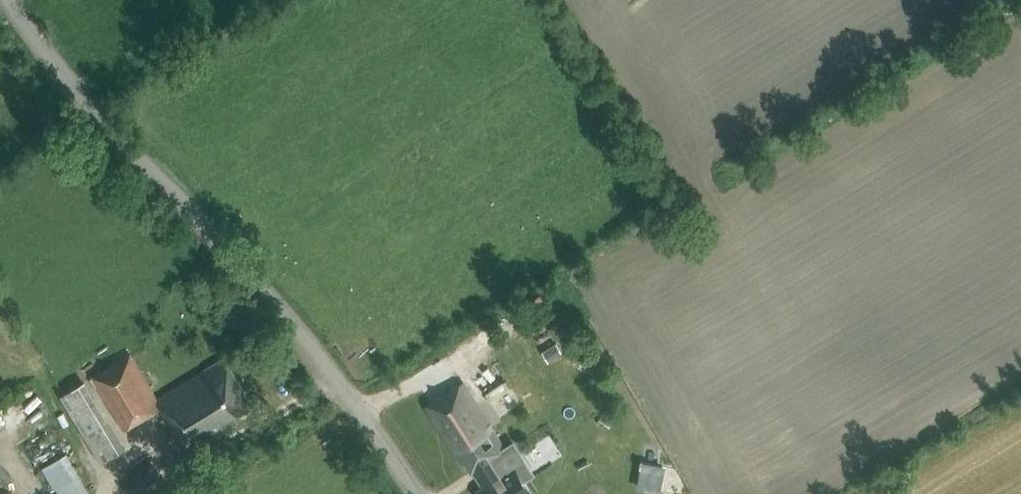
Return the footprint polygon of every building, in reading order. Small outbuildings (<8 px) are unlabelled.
[(557,342),(542,350),(549,361),(563,353),(557,342)] [(225,357),(206,368),(206,369),(157,398),(131,354),(94,377),(125,430),(160,408),(188,452),(238,421),(236,416),(254,405),(225,357)] [(500,418),(523,403),(502,373),(479,388),(500,418)] [(101,460),(124,446),(85,377),(61,391),(101,460)] [(426,406),(462,464),(465,462),(471,472),(474,470),(484,486),(482,488),(485,493),(530,493),(532,493),(517,469),(525,464),(527,466),(528,466),(513,443),(505,448),(463,382),(426,406)] [(534,453),(542,448),(535,437),(527,442),(534,453)] [(59,493),(89,493),(71,450),(45,461),(59,493)] [(651,464),(647,489),(660,491),(665,466),(651,464)]
